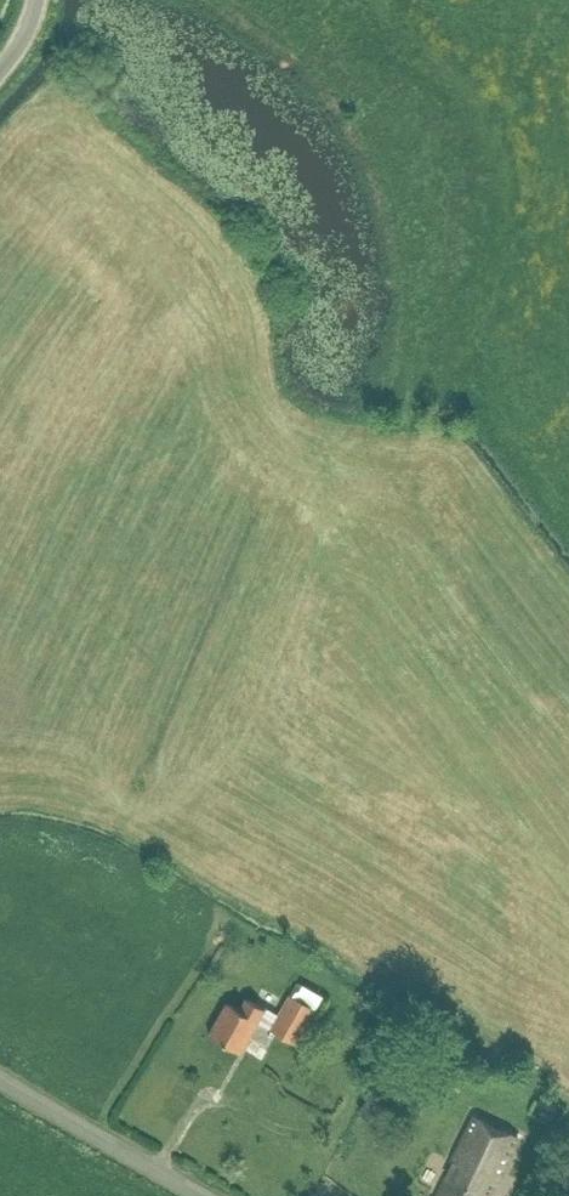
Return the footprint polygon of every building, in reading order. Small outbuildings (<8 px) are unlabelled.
[(315,1006),(290,992),(270,1029),(295,1043),(315,1006)] [(208,1033),(240,1051),(264,1006),(245,996),(239,1008),(226,1001),(208,1033)] [(518,1135),(474,1114),(452,1160),(454,1161),(437,1195),(487,1195),(495,1180),(496,1180),(518,1135)]
